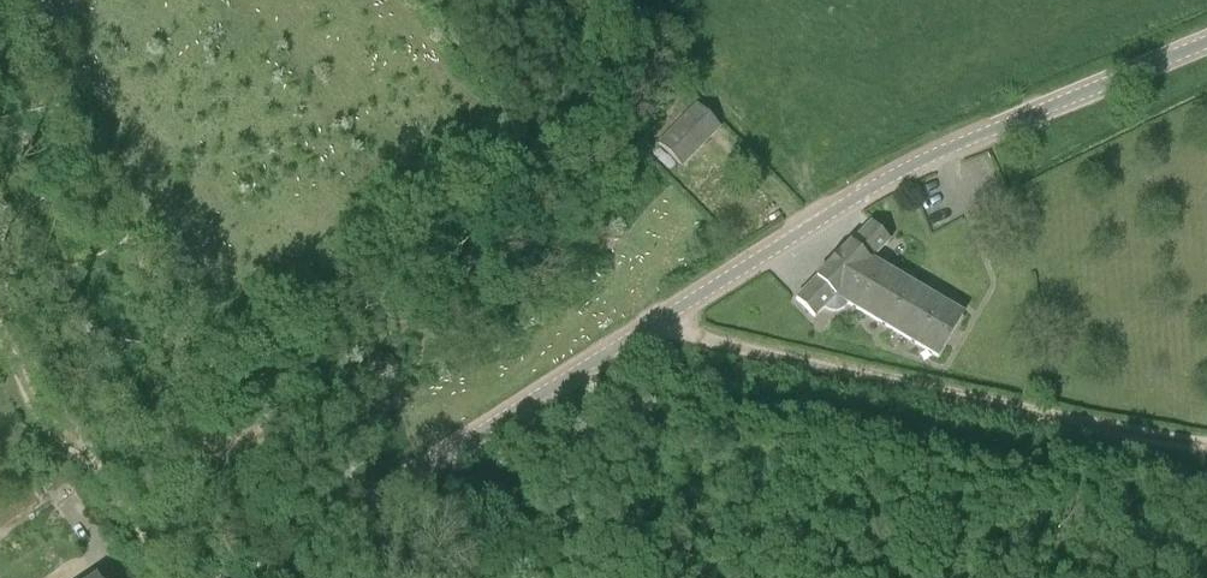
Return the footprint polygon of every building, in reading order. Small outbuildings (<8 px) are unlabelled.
[(658,144),(681,166),(720,127),(697,105),(658,144)] [(879,254),(878,253),(889,241),(871,223),(835,259),(864,285),(950,337),(962,316),(880,267),(881,265),(881,263),(882,261),(881,259),(881,257),(880,255),(879,254)] [(938,357),(950,337),(864,285),(835,259),(796,299),(814,317),(824,307),(829,311),(834,312),(839,311),(845,308),(848,304),(938,357)]
